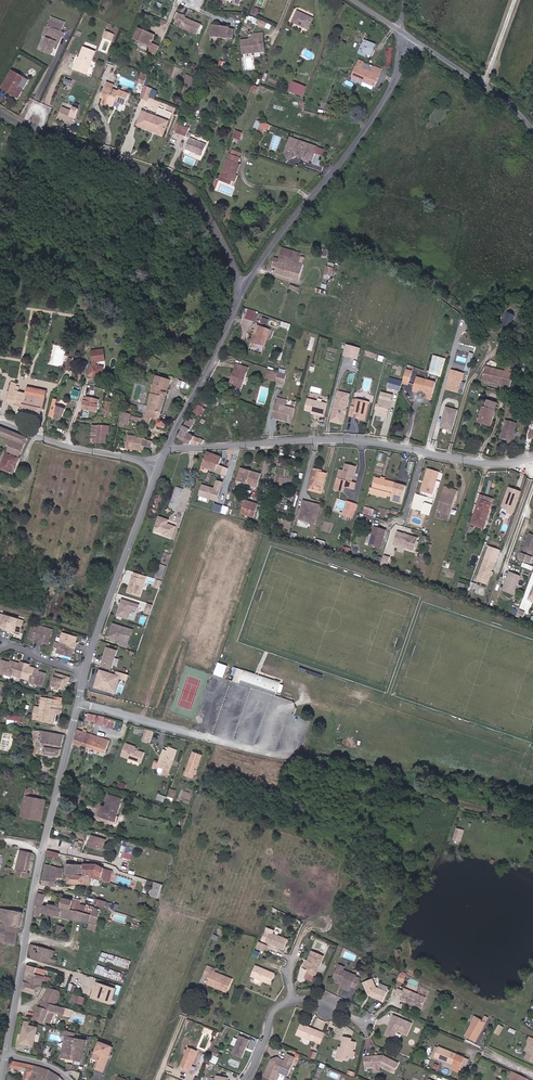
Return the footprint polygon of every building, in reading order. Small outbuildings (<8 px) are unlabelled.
[(308,29),(313,18),(297,11),(292,22),(308,29)] [(185,18),(186,16),(181,14),(179,20),(177,24),(181,26),(180,27),(197,35),(201,25),(185,18)] [(41,50),(48,53),(50,47),(52,48),(53,48),(55,41),(57,42),(62,31),(60,31),(63,25),(49,19),(46,25),(50,26),(41,50)] [(220,29),(211,28),(210,37),(227,38),(227,35),(232,36),(233,29),(228,29),(228,28),(220,27),(220,29)] [(138,28),(136,35),(152,42),(154,36),(145,33),(146,31),(138,28)] [(242,53),(253,51),(253,48),(261,47),(260,36),(262,36),(262,31),(250,32),(251,38),(240,39),(242,53)] [(152,42),(136,35),(134,39),(150,45),(148,50),(156,53),(159,46),(151,43),(152,42)] [(253,48),(253,51),(265,49),(262,36),(260,36),(261,47),(253,48)] [(363,53),(371,56),(374,49),(365,45),(363,53)] [(75,63),(72,68),(86,74),(94,51),(84,46),(79,57),(76,64),(75,63)] [(359,60),(352,77),(374,86),(381,69),(374,66),(374,67),(371,72),(364,69),(361,68),(363,62),(359,60)] [(371,72),(374,67),(367,64),(364,69),(371,72)] [(18,77),(19,76),(11,71),(2,89),(8,92),(8,90),(19,96),(27,82),(18,77)] [(303,96),(306,87),(292,82),(289,91),(303,96)] [(147,100),(151,89),(145,87),(141,98),(147,100)] [(121,99),(120,103),(125,105),(129,94),(119,90),(118,92),(112,89),(112,91),(107,89),(104,99),(108,100),(107,104),(113,106),(115,101),(116,98),(121,99)] [(72,123),(77,109),(72,107),(71,111),(61,107),(57,117),(72,123)] [(142,112),(138,124),(164,134),(168,122),(142,112)] [(257,120),(254,130),(264,133),(265,128),(269,130),(271,125),(257,120)] [(164,134),(138,124),(137,126),(163,135),(164,134)] [(185,136),(189,128),(179,124),(176,133),(185,136)] [(240,139),(243,133),(235,130),(233,136),(240,139)] [(315,152),(317,147),(291,137),(289,143),(292,144),(293,147),(293,149),(285,152),(288,159),(296,156),(298,155),(303,156),(302,158),(312,161),(315,152)] [(206,145),(190,138),(185,149),(202,156),(206,145)] [(292,144),(289,143),(285,152),(293,149),(293,147),(292,144)] [(324,149),(317,147),(315,152),(322,155),(324,149)] [(240,158),(238,158),(230,154),(220,179),(230,184),(232,180),(235,181),(237,176),(236,175),(234,174),(238,164),(240,158)] [(299,278),(303,264),(299,263),(301,256),(301,253),(282,248),(279,259),(274,258),(272,266),(278,267),(277,272),(299,278)] [(327,262),(325,278),(332,279),(334,263),(327,262)] [(249,308),(246,318),(255,321),(258,311),(249,308)] [(508,313),(504,326),(511,328),(515,315),(508,313)] [(270,330),(261,327),(259,334),(257,334),(254,344),(251,343),(249,351),(262,355),(270,330)] [(360,348),(347,345),(344,356),(357,359),(360,348)] [(102,347),(91,351),(94,361),(93,364),(92,363),(89,375),(102,378),(103,374),(101,370),(102,366),(96,365),(97,361),(106,359),(102,347)] [(433,355),(431,369),(443,371),(445,357),(433,355)] [(236,364),(229,385),(241,389),(248,368),(236,364)] [(508,393),(516,368),(506,365),(505,372),(494,369),(494,370),(487,368),(485,373),(484,373),(482,379),(501,385),(499,391),(508,393)] [(459,388),(464,373),(452,369),(446,388),(463,393),(464,389),(459,388)] [(265,379),(275,382),(278,373),(268,370),(265,379)] [(411,372),(406,370),(402,382),(402,383),(408,385),(411,372)] [(275,382),(284,384),(286,374),(278,372),(278,373),(275,382)] [(159,420),(171,380),(156,376),(144,419),(131,415),(130,418),(140,421),(138,425),(145,427),(146,423),(149,424),(150,422),(157,425),(156,426),(165,429),(167,424),(163,423),(163,421),(159,420)] [(432,398),(435,382),(417,377),(414,386),(413,390),(417,391),(417,390),(424,391),(427,392),(427,393),(426,396),(432,398)] [(387,388),(400,391),(402,383),(402,382),(389,378),(387,388)] [(41,416),(45,399),(26,395),(18,393),(19,390),(20,386),(16,386),(17,383),(12,382),(7,401),(18,403),(17,410),(41,416)] [(26,395),(45,399),(46,391),(27,386),(26,392),(26,395)] [(78,399),(80,392),(74,390),(71,397),(78,399)] [(328,397),(311,392),(310,397),(326,402),(328,397)] [(379,405),(378,409),(376,415),(387,418),(392,396),(382,393),(379,405)] [(331,421),(333,422),(340,397),(338,396),(331,421)] [(83,400),(82,409),(96,411),(98,398),(86,397),(86,398),(87,399),(86,401),(83,400)] [(286,406),(287,399),(277,397),(276,403),(286,406)] [(340,397),(333,422),(343,424),(345,413),(345,412),(345,410),(346,409),(349,399),(340,397)] [(49,416),(61,421),(66,409),(56,405),(58,399),(54,398),(49,416)] [(201,399),(194,410),(193,412),(199,415),(206,402),(201,399)] [(308,399),(305,410),(312,412),(320,414),(320,416),(324,417),(327,404),(308,399)] [(357,418),(365,420),(369,402),(357,399),(355,406),(352,406),(349,416),(353,417),(354,413),(354,412),(358,413),(358,414),(357,418)] [(479,420),(491,423),(497,403),(487,400),(485,408),(483,407),(479,420)] [(108,418),(114,404),(108,402),(104,409),(105,409),(103,415),(108,418)] [(276,403),(275,403),(272,417),(279,419),(281,418),(284,419),(285,420),(291,422),(295,408),(286,406),(276,403)] [(453,428),(458,410),(446,406),(441,426),(446,428),(448,429),(449,427),(453,428)] [(217,418),(219,412),(213,409),(210,416),(217,418)] [(128,425),(130,414),(122,412),(119,426),(123,427),(124,423),(128,425)] [(189,417),(178,437),(184,441),(189,433),(196,419),(194,418),(193,420),(189,417)] [(501,439),(506,440),(508,441),(508,442),(512,444),(515,436),(512,435),(516,423),(506,420),(501,439)] [(109,434),(109,426),(92,425),(91,442),(106,443),(107,434),(109,434)] [(394,425),(391,434),(406,438),(409,429),(394,425)] [(27,437),(0,427),(0,434),(4,436),(13,439),(11,443),(7,453),(6,452),(0,467),(0,468),(13,473),(19,457),(27,437)] [(184,441),(192,445),(196,445),(198,441),(201,443),(203,440),(200,438),(199,439),(189,433),(184,441)] [(151,447),(153,441),(145,439),(145,438),(138,437),(139,436),(128,435),(126,448),(140,450),(140,444),(151,447)] [(207,452),(202,466),(225,475),(228,468),(219,464),(221,458),(207,452)] [(350,482),(353,473),(354,473),(356,467),(345,464),(343,470),(339,470),(335,484),(345,487),(354,489),(356,483),(350,482)] [(240,467),(237,480),(257,487),(261,474),(240,467)] [(314,469),(309,490),(321,493),(326,474),(321,472),(321,471),(314,469)] [(433,489),(438,472),(426,469),(420,492),(429,494),(430,490),(433,489)] [(391,501),(400,503),(405,486),(396,484),(396,483),(385,480),(381,479),(375,477),(372,488),(392,494),(392,497),(391,501)] [(217,481),(214,488),(202,485),(199,495),(217,501),(222,482),(217,481)] [(183,490),(176,487),(169,507),(176,510),(183,490)] [(387,496),(392,497),(392,494),(372,488),(371,488),(369,494),(386,498),(387,496)] [(507,509),(506,513),(511,515),(519,492),(507,488),(501,507),(507,509)] [(447,520),(455,495),(444,491),(435,517),(447,520)] [(489,502),(490,498),(481,495),(478,505),(480,505),(482,499),(489,502)] [(494,499),(490,498),(489,502),(482,499),(480,505),(478,505),(475,513),(477,514),(475,522),(485,526),(488,517),(486,516),(489,509),(490,509),(494,499)] [(241,513),(253,518),(258,504),(245,500),(241,513)] [(356,504),(347,501),(342,514),(352,517),(356,504)] [(315,523),(319,505),(311,503),(310,506),(303,504),(299,519),(311,522),(315,523)] [(429,515),(432,506),(424,504),(421,513),(429,515)] [(366,506),(364,513),(373,516),(375,509),(366,506)] [(164,531),(172,534),(176,523),(168,520),(170,516),(160,513),(156,525),(165,529),(164,531)] [(385,530),(374,526),(369,545),(379,548),(385,530)] [(393,545),(403,548),(406,535),(397,532),(393,545)] [(530,533),(520,560),(530,563),(532,556),(532,534),(530,533)] [(406,535),(403,548),(414,551),(417,538),(406,535)] [(500,550),(489,546),(478,576),(488,580),(490,574),(491,570),(495,562),(496,562),(500,550)] [(383,556),(380,565),(383,566),(387,568),(390,558),(383,556)] [(156,574),(162,576),(165,566),(159,564),(156,574)] [(127,592),(139,596),(146,576),(135,572),(133,576),(127,592)] [(509,572),(502,589),(513,594),(520,576),(509,572)] [(117,615),(128,619),(131,609),(137,611),(139,605),(122,600),(117,615)] [(523,619),(525,611),(519,609),(517,617),(523,619)] [(11,618),(0,615),(0,628),(1,628),(2,627),(4,627),(3,630),(7,632),(11,618)] [(24,622),(11,618),(7,632),(12,633),(13,630),(15,631),(15,632),(20,634),(24,622)] [(133,630),(114,624),(110,637),(121,640),(126,642),(128,636),(131,637),(133,630)] [(39,644),(43,628),(33,625),(29,639),(33,640),(33,639),(35,639),(34,642),(39,644)] [(53,631),(43,628),(39,644),(43,645),(44,642),(46,642),(45,643),(49,644),(53,631)] [(60,643),(75,648),(76,644),(74,643),(74,642),(76,642),(77,637),(63,633),(60,643)] [(74,652),(75,648),(60,643),(55,642),(53,648),(58,649),(57,653),(71,657),(72,654),(71,654),(71,652),(74,652)] [(118,650),(108,647),(102,666),(112,669),(118,650)] [(12,675),(11,675),(15,663),(11,662),(10,665),(8,664),(9,663),(2,661),(0,668),(0,673),(11,677),(12,675)] [(227,666),(217,662),(213,674),(222,678),(227,666)] [(12,675),(21,678),(25,664),(21,663),(20,666),(18,666),(18,664),(15,663),(11,675),(12,675)] [(31,681),(34,669),(30,668),(30,669),(28,669),(29,666),(25,664),(21,678),(31,681)] [(94,687),(100,668),(96,667),(90,686),(94,687)] [(31,681),(30,682),(42,686),(46,674),(39,672),(39,674),(37,673),(38,670),(34,669),(31,681)] [(234,682),(276,696),(281,683),(274,681),(258,675),(255,674),(238,669),(234,682)] [(115,681),(119,682),(120,678),(127,681),(129,675),(122,673),(120,677),(116,675),(101,670),(95,687),(115,693),(116,691),(112,689),(115,681)] [(68,683),(70,679),(55,675),(52,688),(65,691),(66,684),(65,684),(65,683),(68,683)] [(63,701),(42,698),(38,721),(54,724),(55,714),(61,715),(63,701)] [(9,714),(8,723),(15,724),(16,720),(23,721),(24,716),(9,714)] [(95,722),(97,715),(89,714),(88,715),(86,714),(85,718),(87,718),(87,720),(95,722)] [(105,717),(97,715),(95,722),(104,724),(105,719),(105,717)] [(75,743),(88,747),(92,735),(78,730),(75,743)] [(59,758),(64,736),(39,731),(37,743),(39,743),(37,752),(44,754),(44,755),(59,758)] [(9,751),(12,735),(4,733),(1,749),(9,751)] [(152,735),(144,733),(142,741),(150,743),(152,735)] [(92,735),(88,747),(105,753),(109,740),(92,735)] [(134,750),(135,747),(135,746),(127,743),(122,755),(141,762),(144,753),(138,751),(134,750)] [(168,775),(177,751),(169,747),(167,751),(165,751),(163,759),(161,758),(160,762),(155,761),(153,767),(158,770),(159,768),(164,770),(163,773),(168,775)] [(187,772),(194,774),(195,775),(202,755),(193,752),(186,771),(187,772)] [(25,796),(39,799),(40,792),(26,789),(25,796)] [(173,801),(177,791),(173,789),(168,798),(173,801)] [(122,799),(110,795),(106,808),(102,807),(99,816),(115,821),(122,799)] [(21,817),(42,822),(46,800),(39,799),(25,796),(21,817)] [(462,831),(456,828),(452,839),(459,841),(462,831)] [(92,836),(89,846),(102,850),(105,840),(92,836)] [(123,845),(119,856),(124,857),(126,851),(130,853),(132,847),(123,845)] [(16,876),(28,878),(30,873),(28,873),(32,853),(20,850),(16,870),(17,871),(16,876)] [(61,853),(48,850),(47,855),(59,859),(61,853)] [(46,864),(43,884),(51,885),(52,865),(46,864)] [(84,875),(84,865),(74,864),(73,870),(67,870),(66,875),(68,875),(75,875),(84,875)] [(106,882),(109,870),(103,869),(104,868),(98,865),(84,865),(84,875),(90,876),(90,877),(91,878),(106,882)] [(91,884),(91,878),(90,877),(90,876),(84,875),(75,875),(68,875),(68,884),(83,885),(83,884),(91,884)] [(158,898),(163,884),(154,881),(149,896),(158,898)] [(41,913),(72,920),(74,910),(71,910),(60,907),(56,906),(51,905),(53,897),(51,897),(52,893),(39,890),(34,910),(37,911),(36,916),(40,917),(41,913)] [(92,915),(98,917),(100,910),(98,909),(98,908),(87,904),(87,905),(80,904),(81,902),(63,898),(62,902),(80,906),(79,911),(92,915)] [(105,907),(107,902),(96,899),(94,904),(105,907)] [(74,910),(79,911),(80,906),(62,902),(60,907),(71,910),(74,910)] [(16,945),(19,928),(22,913),(0,909),(0,942),(16,945)] [(72,920),(90,923),(92,915),(79,911),(74,910),(72,920)] [(95,931),(99,918),(98,917),(92,915),(90,923),(88,929),(95,931)] [(65,927),(58,925),(56,933),(63,935),(65,927)] [(270,933),(267,942),(284,949),(288,939),(270,933)] [(260,942),(257,947),(264,951),(266,947),(263,945),(264,944),(260,942)] [(49,962),(56,965),(58,960),(53,959),(55,951),(31,944),(28,957),(37,959),(43,961),(44,961),(49,962)] [(310,961),(307,968),(310,969),(308,972),(316,976),(324,956),(313,951),(309,961),(310,961)] [(100,960),(129,969),(131,961),(102,952),(100,960)] [(38,968),(27,965),(24,981),(35,984),(38,976),(45,978),(45,977),(36,974),(38,968)] [(256,965),(252,975),(271,984),(276,973),(256,965)] [(122,982),(124,983),(126,975),(97,966),(95,973),(122,982)] [(214,985),(228,991),(232,980),(214,972),(215,969),(208,966),(204,974),(210,976),(207,983),(214,987),(214,985)] [(45,977),(47,971),(38,968),(36,974),(45,977)] [(344,970),(338,968),(335,977),(342,981),(344,982),(343,983),(343,985),(346,987),(346,989),(350,991),(352,986),(356,977),(356,976),(344,970)] [(308,973),(306,978),(313,981),(316,976),(308,973)] [(38,996),(45,978),(38,976),(35,984),(32,994),(38,996)] [(361,979),(356,977),(352,986),(357,988),(361,979)] [(371,994),(372,997),(384,1001),(387,992),(377,988),(373,979),(364,982),(368,993),(371,994)] [(35,984),(24,981),(23,991),(32,994),(35,984)] [(107,998),(110,987),(96,983),(95,986),(97,987),(93,999),(109,1004),(111,1000),(107,998)] [(60,992),(56,990),(48,987),(47,990),(61,995),(60,992)] [(107,998),(111,1000),(115,989),(110,987),(107,998)] [(414,1004),(418,994),(405,989),(401,1000),(413,1005),(414,1004)] [(58,1002),(61,995),(47,990),(43,1001),(57,1005),(58,1002)] [(426,998),(418,994),(414,1004),(415,1005),(416,1006),(421,1009),(426,998)] [(70,1018),(72,1010),(57,1005),(43,1001),(40,1007),(35,1019),(44,1023),(49,1012),(70,1018)] [(402,1033),(407,1021),(394,1016),(391,1022),(392,1024),(391,1026),(389,1028),(386,1035),(394,1039),(397,1033),(400,1032),(402,1033)] [(476,1017),(472,1024),(465,1036),(475,1041),(488,1019),(485,1017),(482,1021),(476,1017)] [(29,1025),(30,1022),(26,1021),(21,1041),(28,1043),(33,1044),(37,1027),(29,1025)] [(412,1024),(407,1021),(402,1033),(407,1035),(412,1024)] [(297,1035),(309,1040),(314,1029),(301,1024),(297,1035)] [(503,1026),(499,1024),(494,1032),(498,1035),(503,1026)] [(314,1029),(309,1040),(315,1042),(319,1031),(314,1029)] [(79,1039),(81,1034),(62,1030),(61,1035),(66,1036),(79,1039)] [(315,1042),(321,1045),(326,1034),(319,1031),(315,1042)] [(75,1060),(79,1039),(66,1036),(61,1057),(75,1060)] [(240,1036),(232,1054),(242,1058),(250,1040),(240,1036)] [(344,1036),(342,1047),(341,1049),(339,1049),(336,1060),(342,1061),(343,1059),(348,1060),(349,1058),(353,1059),(355,1052),(353,1051),(355,1042),(351,1041),(352,1038),(344,1036)] [(87,1041),(79,1039),(75,1060),(82,1062),(87,1041)] [(95,1068),(103,1071),(109,1058),(108,1057),(109,1054),(110,1054),(113,1047),(100,1042),(96,1053),(98,1056),(96,1059),(99,1060),(97,1065),(95,1068)] [(454,1065),(458,1055),(439,1047),(438,1048),(435,1047),(431,1056),(454,1065)] [(189,1056),(186,1055),(180,1067),(189,1071),(197,1051),(192,1048),(189,1056)] [(216,1063),(220,1053),(214,1051),(211,1061),(216,1063)] [(276,1076),(278,1071),(287,1076),(295,1058),(288,1055),(285,1061),(277,1058),(276,1060),(274,1061),(271,1060),(264,1076),(272,1079),(274,1079),(276,1076)] [(462,1057),(458,1055),(454,1065),(458,1067),(462,1057)] [(381,1067),(387,1069),(391,1059),(383,1056),(383,1058),(380,1058),(380,1056),(365,1057),(366,1068),(374,1067),(380,1067),(381,1067)] [(391,1059),(387,1069),(394,1073),(399,1063),(391,1059)] [(34,1069),(35,1066),(13,1061),(12,1065),(27,1068),(24,1079),(31,1079),(34,1069)] [(41,1073),(38,1073),(40,1067),(35,1066),(34,1069),(31,1079),(39,1079),(41,1073)] [(50,1070),(40,1067),(38,1073),(41,1073),(39,1079),(47,1079),(50,1070)] [(60,1076),(50,1070),(47,1079),(59,1079),(60,1076)] [(512,1071),(510,1076),(511,1076),(515,1078),(514,1079),(526,1079),(526,1078),(512,1071)]
